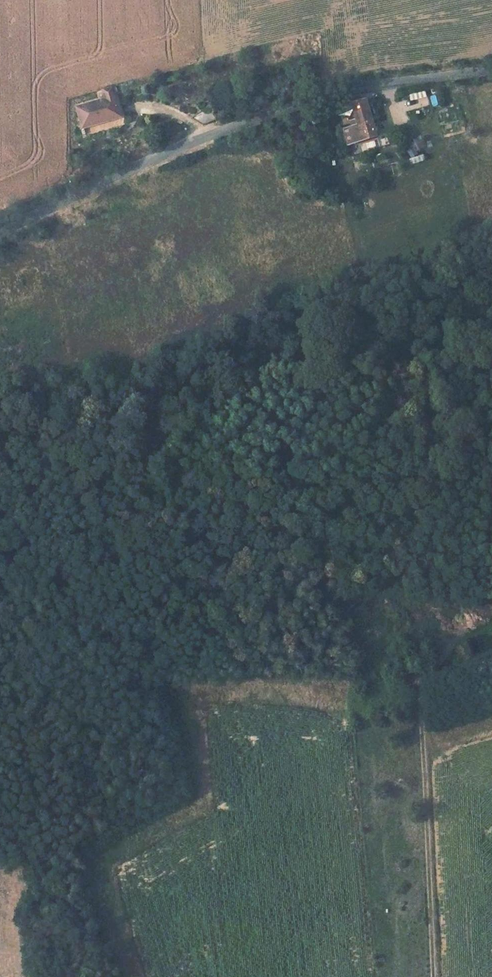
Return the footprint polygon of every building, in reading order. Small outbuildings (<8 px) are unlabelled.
[(106,96),(77,104),(83,123),(124,112),(121,101),(116,85),(104,89),(106,96)] [(427,94),(384,103),(389,127),(409,123),(406,110),(429,106),(427,94)] [(214,96),(196,111),(204,121),(218,114),(214,96)] [(374,98),(358,101),(363,123),(378,119),(374,98)] [(311,121),(308,113),(293,118),(295,125),(311,121)] [(382,135),(378,119),(363,123),(349,127),(352,143),(382,135)] [(335,146),(333,134),(324,136),(327,148),(335,146)]
